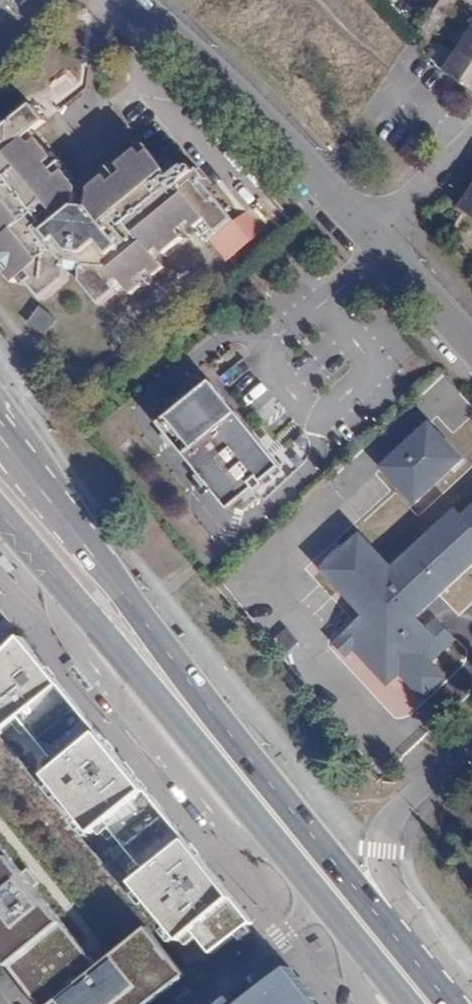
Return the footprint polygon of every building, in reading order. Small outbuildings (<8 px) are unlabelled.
[(436,10),(445,16),(457,0),(443,0),(436,10)] [(455,52),(471,63),(471,33),(469,31),(455,52)] [(455,52),(442,72),(471,92),(471,63),(455,52)] [(35,106),(0,135),(0,261),(18,284),(29,276),(48,302),(72,282),(72,273),(87,274),(87,283),(106,306),(124,291),(120,286),(126,282),(137,296),(170,269),(158,254),(164,248),(169,254),(188,238),(183,233),(196,221),(201,228),(210,221),(221,233),(237,219),(193,166),(177,181),(154,152),(148,158),(141,150),(123,167),(128,173),(115,183),(111,177),(95,191),(94,200),(82,197),(83,191),(67,172),(61,177),(51,165),(57,161),(40,140),(34,145),(29,139),(50,123),(35,106)] [(26,323),(46,335),(56,318),(37,306),(26,323)] [(376,781),(471,700),(471,401),(452,379),(208,577),(376,781)] [(217,381),(168,427),(238,513),(290,468),(217,381)] [(257,922),(241,902),(193,844),(153,796),(108,741),(64,689),(28,644),(18,652),(0,668),(0,740),(1,741),(11,732),(55,784),(45,792),(91,846),(101,838),(142,887),(133,894),(182,950),(190,943),(207,963),(257,922)] [(148,936),(99,975),(61,926),(9,862),(0,850),(0,962),(5,968),(33,1003),(148,1003),(181,978),(148,936)] [(91,963),(103,956),(80,916),(68,923),(91,963)] [(293,958),(229,1003),(330,1003),(293,958)]
